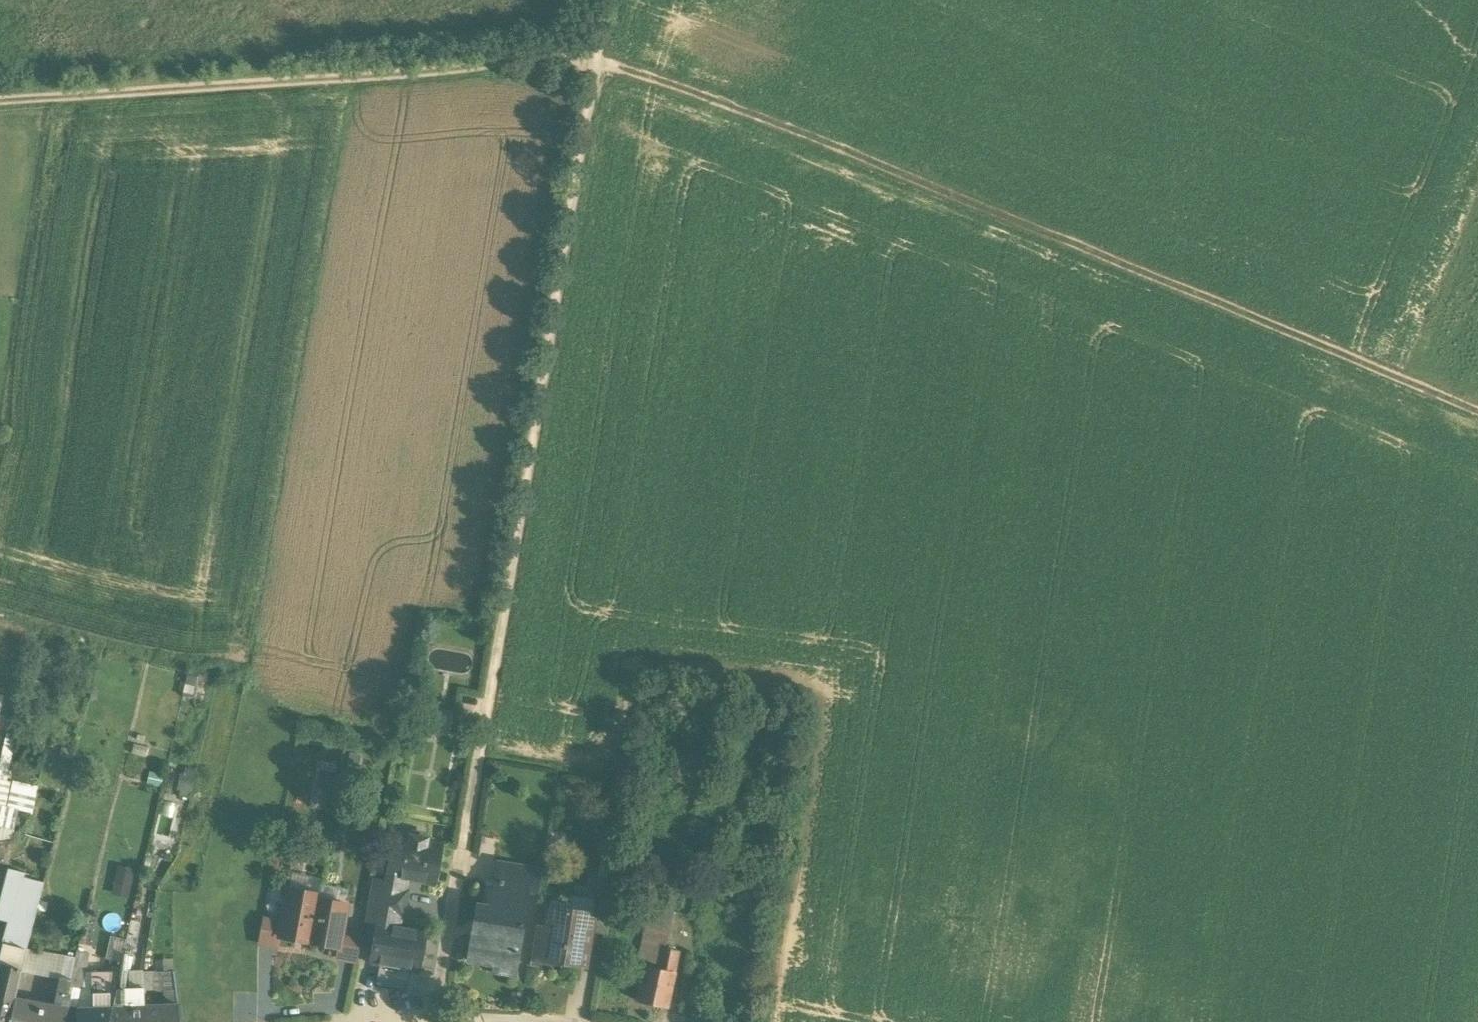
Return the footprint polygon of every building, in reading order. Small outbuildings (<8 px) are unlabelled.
[(0,765),(0,840),(11,838),(16,809),(18,802),(21,803),(25,785),(8,781),(18,735),(7,733),(0,765)] [(191,793),(193,774),(167,771),(165,790),(191,793)] [(408,838),(391,835),(384,875),(385,875),(383,886),(404,890),(406,879),(434,884),(441,845),(426,842),(426,838),(409,834),(408,838)] [(542,872),(498,865),(495,882),(500,883),(499,887),(528,891),(538,893),(542,872)] [(113,882),(129,886),(132,869),(117,866),(113,882)] [(9,869),(0,908),(0,920),(12,923),(23,878),(25,873),(9,869)] [(12,923),(31,928),(43,883),(23,878),(12,923)] [(598,880),(592,916),(588,946),(601,948),(611,883),(598,880)] [(383,886),(370,884),(365,909),(399,915),(402,916),(406,891),(383,886)] [(502,887),(498,911),(481,908),(479,923),(482,924),(481,936),(473,934),(468,961),(496,966),(495,973),(514,976),(528,891),(502,887)] [(317,895),(287,889),(282,916),(281,921),(278,937),(279,937),(308,943),(316,900),(317,895)] [(346,905),(316,900),(308,943),(336,948),(338,948),(341,932),(346,905)] [(592,916),(549,909),(542,953),(561,956),(560,963),(584,967),(588,946),(592,916)] [(665,915),(648,911),(646,919),(664,923),(665,915)] [(426,932),(397,927),(399,915),(378,912),(376,923),(375,922),(368,963),(379,966),(376,983),(405,988),(408,971),(419,972),(426,932)] [(262,917),(281,921),(282,916),(263,913),(262,917)] [(278,937),(281,921),(262,917),(257,942),(277,946),(279,937),(278,937)] [(646,919),(641,945),(662,950),(664,950),(669,924),(664,923),(646,919)] [(26,950),(31,928),(12,923),(0,920),(0,932),(8,934),(5,945),(26,950)] [(360,935),(341,932),(338,948),(336,948),(335,957),(355,960),(360,935)] [(12,1006),(14,1001),(17,987),(26,950),(5,945),(0,965),(0,1021),(9,1021),(12,1006)] [(637,966),(643,967),(658,970),(662,950),(641,945),(637,966)] [(664,950),(662,950),(658,970),(673,974),(677,953),(664,950)] [(120,970),(120,973),(129,973),(133,956),(124,953),(120,970)] [(172,953),(159,953),(159,963),(173,963),(172,953)] [(78,1008),(79,1003),(89,958),(77,955),(74,967),(69,988),(64,1011),(63,1018),(62,1021),(76,1021),(75,1008),(78,1008)] [(20,977),(54,985),(69,988),(74,967),(25,958),(20,977)] [(173,971),(173,963),(159,963),(159,971),(173,971)] [(658,970),(643,967),(637,1001),(666,1007),(673,974),(658,970)] [(120,973),(120,970),(90,971),(91,1002),(91,1008),(113,1007),(115,993),(120,973)] [(173,971),(159,971),(161,991),(175,990),(173,971)] [(143,1005),(143,990),(136,990),(135,973),(129,973),(130,992),(115,993),(113,1007),(143,1005)] [(130,992),(129,973),(120,973),(115,993),(130,992)] [(54,985),(49,1008),(59,1010),(58,1017),(63,1018),(64,1011),(69,988),(54,985)] [(41,992),(17,987),(14,1001),(38,1005),(41,992)] [(176,1004),(175,990),(161,991),(161,993),(165,993),(166,1004),(176,1004)] [(40,1021),(58,1021),(58,1017),(59,1010),(49,1008),(47,1008),(47,1004),(43,1003),(41,1013),(40,1021)] [(143,1005),(144,1021),(179,1021),(176,1004),(166,1004),(143,1005)] [(113,1007),(109,1021),(144,1021),(143,1005),(113,1007)] [(41,1013),(12,1006),(9,1021),(40,1021),(41,1013)] [(75,1008),(76,1021),(109,1021),(113,1007),(91,1008),(78,1008),(75,1008)]
